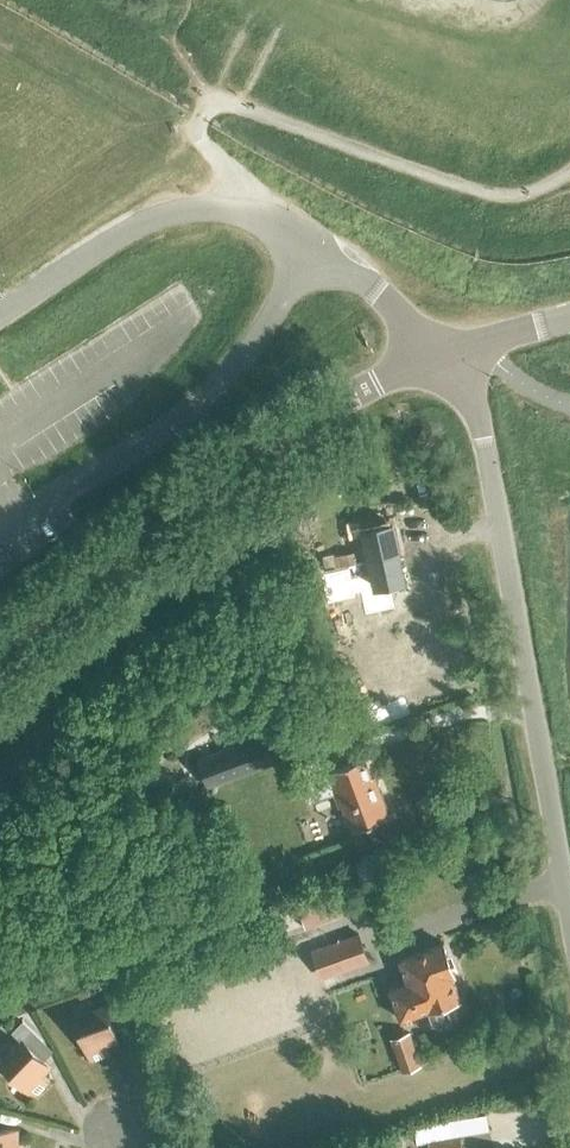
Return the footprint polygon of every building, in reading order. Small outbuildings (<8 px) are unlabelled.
[(370,558),(398,552),(392,523),(376,527),(373,516),(347,522),(350,533),(363,530),(370,558)] [(323,557),(328,579),(359,571),(354,549),(323,557)] [(398,552),(370,558),(377,586),(363,590),(366,600),(391,594),(389,584),(404,580),(398,552)] [(260,735),(198,758),(208,785),(270,762),(260,735)] [(374,774),(371,776),(364,757),(325,771),(333,792),(343,788),(349,802),(341,805),(351,829),(390,814),(374,774)] [(311,948),(321,978),(370,961),(359,931),(311,948)] [(447,1022),(450,1015),(446,1002),(460,997),(452,974),(454,973),(443,942),(399,958),(407,981),(389,987),(400,1018),(427,1008),(432,1021),(439,1025),(447,1022)] [(75,1015),(91,1061),(109,1054),(106,1046),(118,1041),(105,1004),(75,1015)] [(388,1032),(400,1067),(420,1060),(408,1025),(388,1032)] [(34,1096),(48,1083),(41,1076),(50,1067),(22,1039),(0,1062),(0,1063),(34,1096)] [(430,1147),(461,1147),(459,1133),(489,1127),(486,1113),(426,1123),(430,1147)] [(28,1142),(18,1142),(18,1129),(0,1129),(0,1147),(28,1147),(28,1142)]
